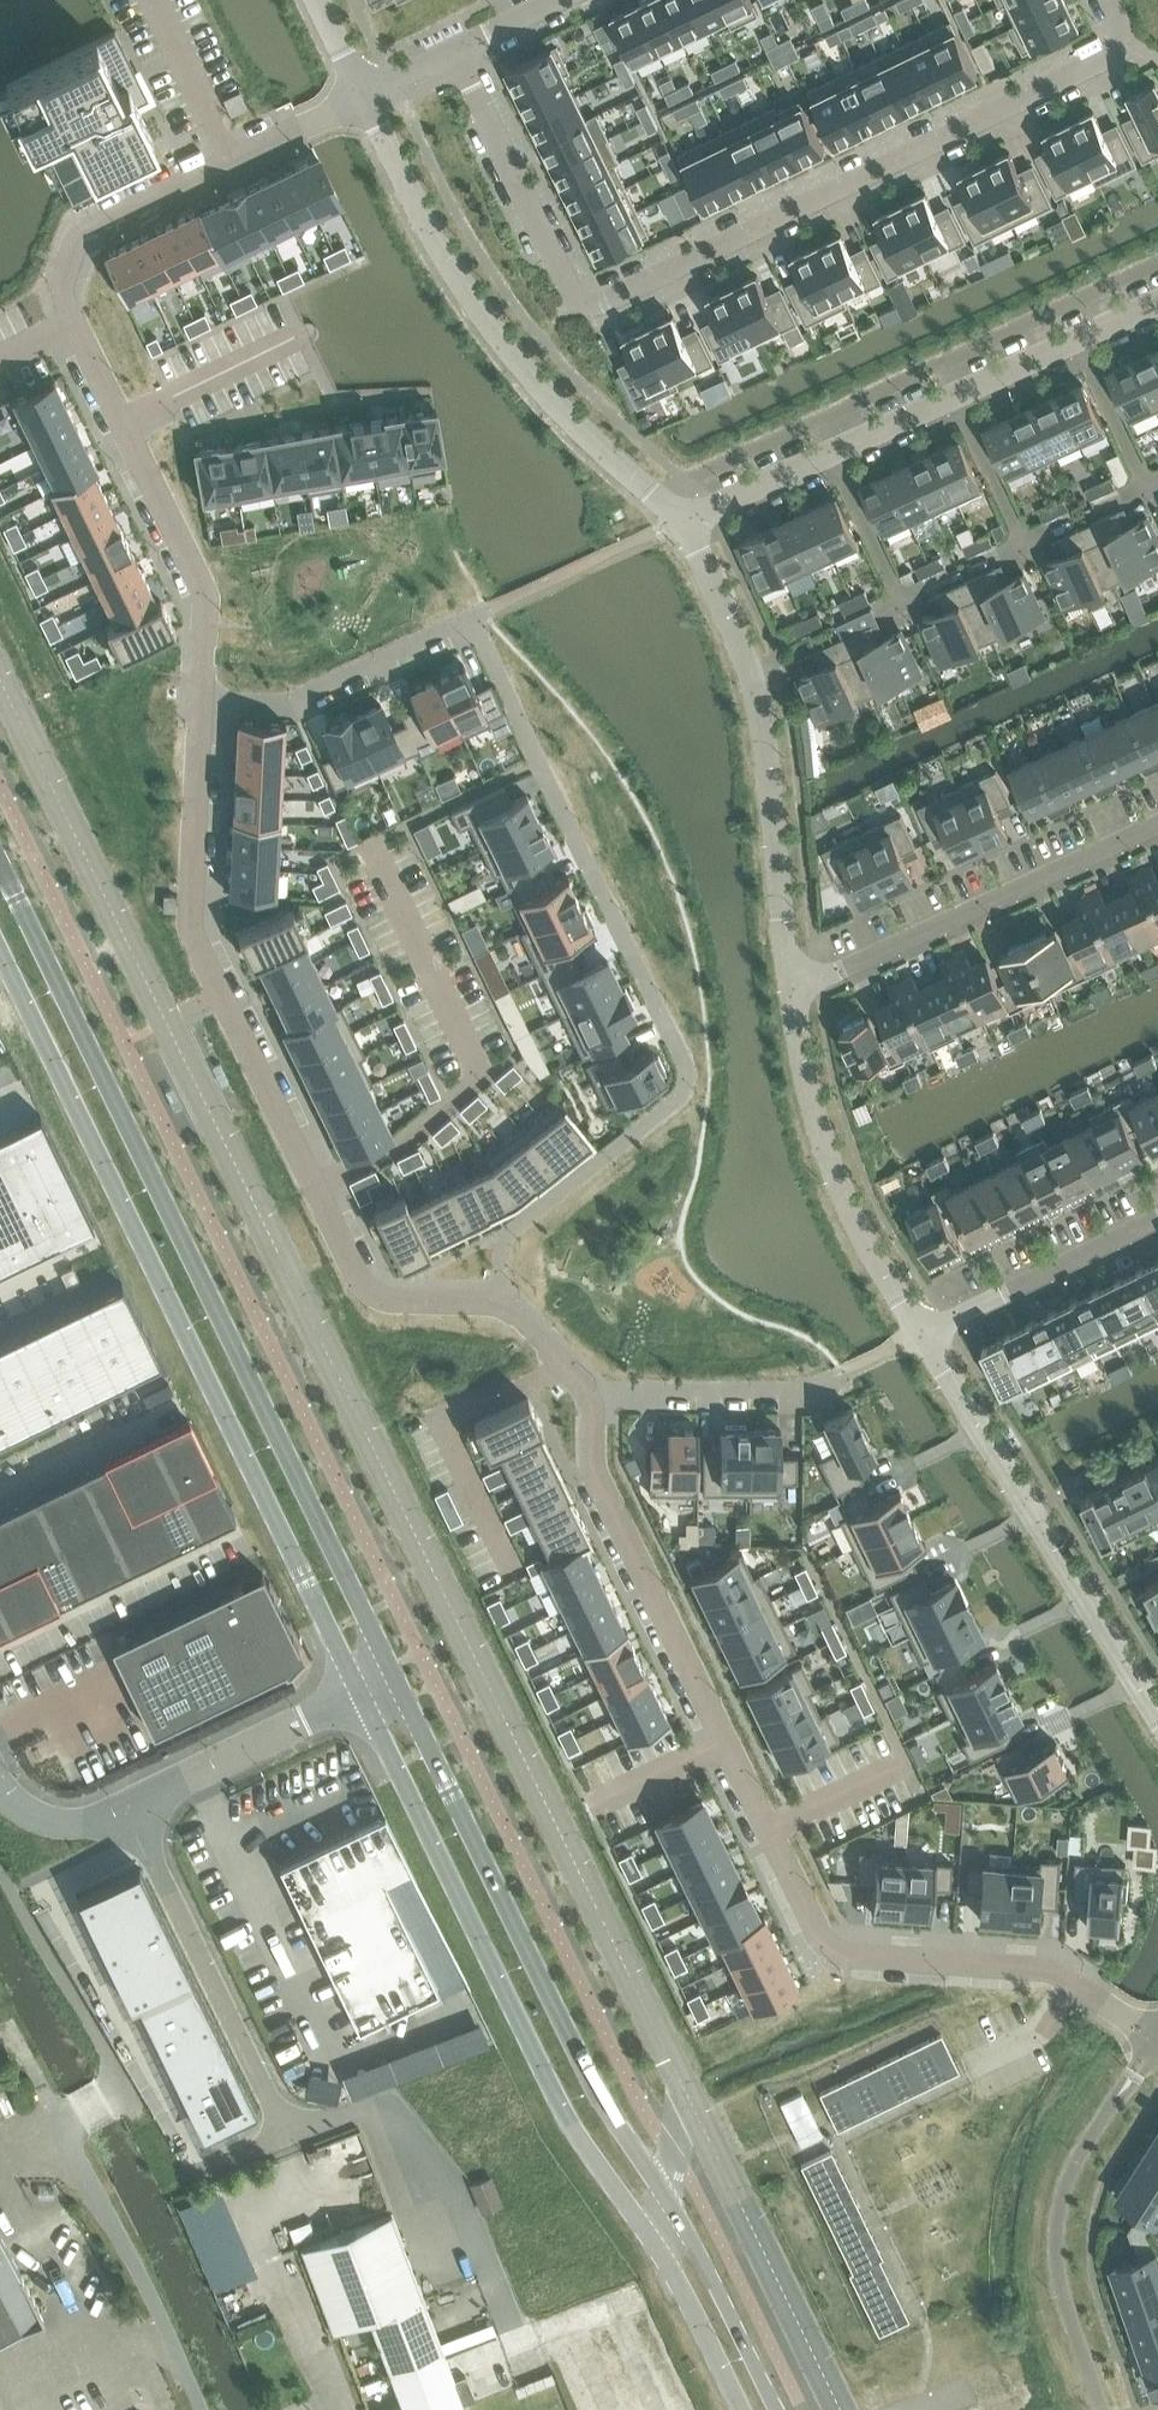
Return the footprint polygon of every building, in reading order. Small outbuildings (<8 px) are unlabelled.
[(637,6),(659,51),(661,56),(685,44),(682,39),(664,0),(648,0),(637,6)] [(682,39),(685,44),(709,32),(706,27),(693,0),(664,0),(682,39)] [(706,27),(709,32),(710,32),(708,27),(728,17),(733,27),(735,26),(730,16),(723,0),(693,0),(706,27)] [(730,16),(735,26),(759,14),(754,4),(752,0),(723,0),(730,16)] [(854,2),(859,12),(871,6),(868,0),(859,0),(854,2)] [(895,2),(899,11),(912,6),(909,0),(899,0),(895,2)] [(1000,5),(1001,7),(1007,4),(1016,23),(1011,26),(1012,29),(1018,26),(1068,2),(1067,0),(1012,0),(1006,3),(1000,5)] [(854,2),(842,8),(847,17),(859,12),(854,2)] [(1018,26),(1012,29),(1024,52),(1030,50),(1039,45),(1041,51),(1059,42),(1056,37),(1079,26),(1068,2),(1018,26)] [(637,6),(613,17),(635,62),(637,67),(661,56),(659,51),(637,6)] [(965,7),(955,12),(961,24),(971,19),(965,7)] [(872,13),(860,19),(865,28),(877,22),(872,13)] [(831,14),(819,19),(824,29),(836,23),(831,14)] [(860,19),(848,25),(853,34),(865,28),(860,19)] [(971,19),(961,24),(967,36),(976,31),(971,19)] [(951,20),(928,32),(930,37),(954,87),(978,76),(954,26),(951,20)] [(607,22),(595,27),(607,52),(619,46),(607,22)] [(41,65),(6,82),(20,111),(31,134),(39,130),(63,179),(92,165),(153,136),(137,103),(148,97),(134,69),(115,29),(41,65)] [(839,29),(826,35),(831,45),(843,39),(839,29)] [(928,32),(904,44),(907,49),(931,99),(954,87),(930,37),(928,32)] [(791,37),(779,42),(784,52),(796,46),(791,37)] [(996,65),(984,41),(972,47),(984,71),(996,65)] [(779,42),(767,48),(772,58),(784,52),(779,42)] [(904,44),(880,55),(883,61),(907,110),(931,99),(907,49),(904,44)] [(552,48),(508,69),(519,93),(564,71),(569,68),(558,45),(552,48)] [(796,46),(784,52),(788,62),(801,56),(796,46)] [(784,52),(772,58),(776,67),(788,62),(784,52)] [(880,55),(856,67),(859,72),(883,122),(907,110),(883,61),(880,55)] [(615,62),(621,74),(630,69),(624,57),(615,62)] [(737,59),(725,65),(729,75),(741,69),(737,59)] [(725,65),(713,71),(717,81),(729,75),(725,65)] [(856,67),(832,78),(835,84),(859,133),(883,122),(859,72),(856,67)] [(564,71),(519,93),(531,116),(576,95),(565,74),(571,71),(569,68),(564,71)] [(630,69),(621,74),(627,86),(636,81),(630,69)] [(744,75),(732,81),(737,91),(749,85),(744,75)] [(832,78),(809,90),(811,95),(836,145),(859,133),(835,84),(832,78)] [(732,81),(720,87),(725,96),(737,91),(732,81)] [(690,82),(678,88),(682,98),(695,92),(690,82)] [(1129,94),(1141,120),(1127,127),(1143,161),(1157,154),(1157,88),(1155,82),(1129,94)] [(678,88),(666,94),(670,103),(682,98),(678,88)] [(240,91),(224,98),(231,115),(248,107),(240,91)] [(576,95),(531,116),(542,140),(587,118),(576,95)] [(698,98),(685,103),(690,113),(702,107),(698,98)] [(775,106),(774,106),(777,112),(801,162),(825,150),(801,100),(778,111),(775,106)] [(685,103),(673,109),(678,119),(690,113),(685,103)] [(637,108),(643,120),(653,116),(647,104),(637,108)] [(774,106),(751,118),(753,123),(777,173),(801,162),(777,112),(774,106)] [(1094,111),(1069,123),(1094,173),(1098,183),(1137,164),(1120,130),(1106,137),(1094,111)] [(587,118),(542,140),(554,164),(599,142),(609,137),(597,113),(587,118)] [(653,116),(643,120),(649,133),(659,128),(653,116)] [(751,118),(727,130),(729,135),(754,185),(777,173),(753,123),(751,118)] [(705,122),(696,126),(701,136),(710,131),(705,122)] [(1069,123),(1045,135),(1051,148),(1037,155),(1057,196),(1094,179),(1097,184),(1098,183),(1094,173),(1069,123)] [(727,130),(703,142),(706,147),(730,196),(754,185),(729,135),(727,130)] [(599,142),(554,164),(565,188),(610,166),(620,161),(609,137),(599,142)] [(703,142),(679,154),(682,159),(706,208),(730,196),(706,147),(703,142)] [(670,150),(660,155),(666,167),(675,162),(670,150)] [(1010,152),(985,164),(1009,214),(1014,224),(1053,205),(1036,170),(1022,178),(1010,152)] [(320,154),(295,165),(317,211),(342,199),(320,154)] [(621,162),(620,161),(610,166),(565,188),(577,211),(621,190),(627,187),(616,164),(621,162)] [(675,162),(666,167),(672,179),(681,175),(675,162)] [(985,164),(961,176),(973,201),(959,208),(975,243),(1014,224),(1009,214),(985,164)] [(295,165),(272,177),(294,222),(317,211),(295,165)] [(272,177),(248,188),(270,234),(294,222),(272,177)] [(687,186),(677,190),(689,215),(699,210),(687,186)] [(621,190),(577,211),(588,235),(633,213),(638,211),(627,187),(621,190)] [(248,188),(224,199),(246,245),(270,234),(248,188)] [(926,193),(901,205),(925,254),(927,259),(966,240),(952,211),(938,218),(926,193)] [(1060,199),(1058,206),(1062,214),(1071,210),(1065,197),(1060,199)] [(224,199),(201,210),(221,252),(223,257),(246,245),(224,199)] [(901,205),(876,217),(889,242),(874,249),(889,278),(927,259),(925,254),(901,205)] [(199,206),(175,218),(197,263),(221,252),(201,210),(199,206)] [(1063,216),(1074,238),(1087,232),(1077,210),(1063,216)] [(633,213),(588,235),(600,259),(623,248),(625,253),(643,244),(640,239),(644,237),(650,234),(638,211),(633,213)] [(175,218),(151,229),(173,275),(197,263),(175,218)] [(151,229),(127,241),(150,286),(173,275),(151,229)] [(842,234),(817,246),(841,295),(846,305),(848,305),(842,294),(862,285),(865,290),(882,281),(868,252),(854,259),(842,234)] [(127,241),(102,253),(125,299),(150,286),(127,241)] [(346,242),(335,248),(342,261),(352,256),(346,242)] [(805,283),(790,290),(807,324),(846,305),(841,295),(817,246),(793,258),(805,283)] [(335,248),(324,253),(331,266),(342,261),(335,248)] [(1009,251),(981,264),(982,265),(987,275),(1014,262),(1009,251)] [(976,252),(965,258),(971,271),(982,265),(981,264),(976,252)] [(299,265),(288,271),(294,284),(305,278),(299,265)] [(288,271),(277,276),(283,289),(294,284),(288,271)] [(758,274),(733,287),(757,336),(760,341),(798,322),(784,293),(770,300),(758,274)] [(904,280),(889,287),(899,307),(914,299),(904,280)] [(721,324),(706,331),(721,360),(760,341),(757,336),(733,287),(708,299),(721,324)] [(252,288),(240,293),(247,307),(258,301),(252,288)] [(240,293),(230,299),(236,312),(247,307),(240,293)] [(204,311),(193,316),(200,329),(211,324),(204,311)] [(193,316),(182,321),(188,334),(200,329),(193,316)] [(674,316),(649,328),(673,377),(678,387),(680,386),(675,376),(694,367),(697,372),(714,363),(700,334),(686,341),(674,316)] [(637,365),(622,372),(639,406),(678,387),(673,377),(649,328),(624,340),(637,365)] [(156,334),(144,339),(151,352),(162,347),(156,334)] [(1134,360),(1157,410),(1157,349),(1134,360)] [(1133,421),(1157,410),(1134,360),(1110,371),(1133,421)] [(52,377),(10,397),(21,420),(63,400),(52,377)] [(1083,384),(1059,395),(1083,446),(1107,435),(1083,384)] [(1059,395),(1035,406),(1058,457),(1083,446),(1059,395)] [(63,400),(21,420),(32,442),(73,422),(63,400)] [(437,405),(401,411),(410,461),(446,456),(437,405)] [(1035,406),(1011,417),(1034,468),(1058,457),(1035,406)] [(401,411),(366,417),(375,467),(376,473),(411,467),(410,461),(401,411)] [(366,417),(332,423),(341,473),(342,479),(376,473),(375,467),(366,417)] [(1010,479),(1034,468),(1011,417),(987,428),(1010,479)] [(73,422),(32,442),(42,464),(84,444),(73,422)] [(332,423),(298,429),(306,479),(308,491),(343,485),(342,479),(341,473),(332,423)] [(298,429),(263,435),(272,485),(306,479),(298,429)] [(263,435),(229,442),(237,491),(272,485),(263,435)] [(960,440),(936,451),(958,502),(982,491),(960,440)] [(229,442),(192,448),(200,497),(201,503),(238,497),(237,491),(229,442)] [(84,444),(42,464),(53,486),(95,466),(84,444)] [(936,451),(912,462),(935,513),(958,502),(936,451)] [(912,462),(888,473),(911,524),(935,513),(912,462)] [(91,468),(49,488),(59,510),(101,490),(91,468)] [(887,535),(911,524),(888,473),(864,484),(887,535)] [(1104,493),(1116,488),(1111,477),(1098,483),(1104,493)] [(1104,493),(1098,483),(1086,489),(1091,499),(1104,493)] [(101,490),(59,510),(70,532),(112,512),(101,490)] [(837,497),(813,508),(836,559),(860,548),(837,497)] [(1056,515),(1069,509),(1064,499),(1051,505),(1056,515)] [(1056,515),(1051,505),(1039,511),(1043,521),(1056,515)] [(813,508),(789,519),(802,547),(807,559),(812,570),(836,559),(813,508)] [(1089,524),(1116,583),(1129,577),(1131,582),(1154,572),(1152,567),(1157,564),(1157,541),(1147,517),(1126,526),(1119,511),(1089,524)] [(112,512),(70,532),(80,554),(122,534),(112,512)] [(14,519),(1,525),(6,536),(19,530),(14,519)] [(789,519),(765,530),(778,558),(783,570),(788,581),(812,570),(807,559),(802,547),(789,519)] [(243,524),(234,526),(236,538),(245,536),(243,524)] [(254,524),(245,526),(247,538),(256,537),(254,524)] [(1103,589),(1116,583),(1089,524),(1060,538),(1068,554),(1046,563),(1066,606),(1081,599),(1083,604),(1106,594),(1103,589)] [(19,530),(6,536),(11,547),(24,540),(19,530)] [(764,592),(788,581),(783,570),(778,558),(765,530),(741,541),(764,592)] [(122,534),(80,554),(92,577),(133,556),(122,534)] [(980,550),(993,544),(988,534),(976,540),(980,550)] [(980,550),(976,540),(963,546),(968,556),(980,550)] [(133,556),(92,577),(102,598),(144,578),(133,556)] [(933,571),(945,565),(940,556),(928,561),(933,571)] [(933,571),(928,561),(916,567),(921,577),(933,571)] [(35,563),(22,569),(27,580),(41,573),(35,563)] [(996,567),(966,580),(992,640),(1006,634),(1008,639),(1031,629),(1028,624),(1044,617),(1024,574),(1003,583),(996,567)] [(913,569),(902,574),(905,581),(916,576),(913,569)] [(41,573),(27,580),(33,591),(46,585),(41,573)] [(144,578),(102,598),(113,621),(155,601),(144,578)] [(980,645),(992,640),(966,580),(937,593),(944,610),(923,620),(943,663),(958,656),(960,661),(982,651),(980,645)] [(857,607),(870,601),(865,590),(852,596),(857,607)] [(857,607),(852,596),(840,602),(844,613),(857,607)] [(113,621),(103,625),(117,654),(173,627),(159,598),(155,601),(113,621)] [(57,607),(43,613),(49,624),(62,618),(57,607)] [(810,629),(822,623),(818,614),(806,619),(810,629)] [(62,618),(49,624),(54,635),(68,629),(62,618)] [(810,629),(806,619),(793,625),(797,635),(810,629)] [(872,624),(843,637),(870,696),(883,690),(885,695),(908,685),(905,680),(920,673),(901,630),(880,640),(872,624)] [(857,702),(870,696),(843,637),(814,651),(821,668),(800,677),(819,720),(835,713),(837,718),(860,707),(857,702)] [(76,647),(63,653),(68,663),(81,657),(76,647)] [(94,651),(81,657),(86,668),(99,662),(94,651)] [(81,657),(68,663),(73,674),(86,668),(81,657)] [(462,663),(436,675),(458,723),(463,734),(491,722),(488,717),(504,709),(491,680),(475,687),(464,662),(462,663)] [(415,703),(401,709),(405,719),(418,748),(421,753),(438,746),(433,735),(458,723),(436,675),(408,687),(415,703)] [(378,701),(351,713),(373,761),(376,767),(418,748),(405,719),(390,725),(379,701),(378,701)] [(1155,703),(1131,714),(1151,757),(1155,767),(1157,766),(1157,710),(1155,703)] [(335,751),(319,758),(333,787),(376,767),(373,761),(351,713),(325,725),(323,725),(335,751)] [(1147,771),(1155,767),(1151,757),(1131,714),(1108,725),(1127,768),(1142,760),(1147,771)] [(236,717),(234,743),(280,745),(282,720),(236,717)] [(1112,775),(1127,768),(1108,725),(1084,736),(1104,779),(1108,789),(1117,785),(1112,775)] [(1100,793),(1108,789),(1104,779),(1084,736),(1060,747),(1080,789),(1095,782),(1100,793)] [(815,737),(804,738),(807,774),(819,773),(815,737)] [(304,741),(293,746),(299,759),(310,754),(304,741)] [(234,743),(233,768),(279,770),(280,745),(234,743)] [(1065,796),(1080,789),(1060,747),(1037,758),(1057,800),(1061,811),(1070,807),(1065,796)] [(1053,814),(1061,811),(1057,800),(1037,758),(1012,769),(1032,812),(1048,804),(1053,814)] [(315,765),(304,771),(310,784),(321,779),(315,765)] [(232,777),(232,792),(250,793),(278,794),(279,770),(233,768),(232,777)] [(996,771),(957,789),(959,791),(984,846),(1009,835),(997,810),(1011,803),(996,771)] [(455,775),(436,784),(443,799),(462,790),(455,775)] [(504,784),(451,810),(459,828),(469,822),(481,846),(540,818),(526,791),(511,798),(504,784)] [(959,857),(984,846),(959,791),(957,789),(919,807),(933,839),(948,833),(959,857)] [(326,791),(315,796),(321,809),(333,804),(326,791)] [(231,807),(230,816),(276,819),(278,794),(250,793),(232,792),(231,807)] [(344,811),(333,816),(339,830),(350,824),(344,811)] [(901,815),(862,833),(863,835),(889,890),(914,879),(902,854),(916,847),(901,815)] [(230,816),(229,841),(275,843),(276,819),(230,816)] [(540,818),(481,846),(495,874),(500,871),(506,885),(510,883),(535,871),(528,857),(553,845),(540,818)] [(427,821),(414,828),(420,841),(433,835),(427,821)] [(350,824),(339,830),(345,843),(356,838),(350,824)] [(862,833),(823,851),(838,883),(852,876),(864,901),(889,890),(863,835),(862,833)] [(229,841),(227,866),(273,868),(275,843),(229,841)] [(325,859),(313,865),(320,878),(331,872),(325,859)] [(227,866),(226,891),(272,894),(273,868),(227,866)] [(535,871),(510,883),(518,898),(513,900),(526,926),(530,924),(552,913),(579,900),(572,886),(566,873),(551,881),(544,867),(535,871)] [(1142,874),(1157,906),(1157,909),(1157,878),(1154,869),(1142,874)] [(331,872),(320,878),(326,891),(337,885),(331,872)] [(1122,900),(1131,918),(1141,940),(1157,932),(1157,909),(1157,906),(1142,874),(1131,880),(1137,893),(1122,900)] [(320,878),(309,883),(315,895),(326,891),(320,878)] [(462,893),(449,899),(455,912),(468,906),(462,893)] [(1101,893),(1090,898),(1104,930),(1114,952),(1115,952),(1141,940),(1131,918),(1122,900),(1108,907),(1101,893)] [(164,911),(176,911),(177,895),(169,895),(165,894),(164,911)] [(343,897),(332,903),(339,916),(349,911),(343,897)] [(1081,950),(1074,953),(1086,977),(1120,962),(1115,952),(1114,952),(1104,930),(1090,898),(1078,904),(1084,917),(1069,924),(1077,943),(1081,950)] [(526,926),(521,928),(541,970),(574,954),(567,940),(592,928),(590,922),(594,920),(585,903),(581,905),(579,900),(552,913),(530,924),(526,926)] [(332,903),(321,908),(327,921),(339,916),(332,903)] [(289,904),(234,931),(248,960),(303,933),(289,904)] [(355,921),(343,926),(350,939),(361,934),(355,921)] [(1048,934),(1029,943),(1030,946),(1031,947),(1049,986),(1052,993),(1086,977),(1074,953),(1068,956),(1058,935),(1058,933),(1049,937),(1048,934)] [(361,934),(350,939),(356,952),(367,947),(361,934)] [(299,935),(253,957),(264,980),(310,958),(299,935)] [(484,938),(471,945),(475,953),(488,947),(484,938)] [(1014,981),(1007,984),(1018,1008),(1052,993),(1049,986),(1031,947),(1030,946),(1029,943),(1010,951),(1012,954),(1003,958),(1004,960),(1014,981)] [(488,948),(475,954),(482,967),(495,961),(488,948)] [(574,954),(541,970),(561,1011),(619,983),(606,956),(581,968),(574,954)] [(967,955),(955,960),(962,974),(970,991),(980,1014),(1006,1002),(1010,1012),(1018,1008),(1007,984),(1001,987),(997,979),(989,961),(973,969),(967,955)] [(310,958),(264,980),(275,1004),(321,981),(310,958)] [(950,979),(935,986),(943,1003),(954,1026),(980,1014),(970,991),(962,974),(955,960),(944,966),(950,979)] [(1147,980),(1157,975),(1152,965),(1142,969),(1147,980)] [(377,967),(366,973),(372,986),(383,981),(377,967)] [(915,979),(903,985),(909,998),(917,1015),(928,1038),(926,1039),(931,1048),(959,1035),(954,1026),(943,1003),(935,986),(921,993),(915,979)] [(321,981),(275,1004),(287,1027),(327,1008),(333,1005),(321,981)] [(383,981),(372,986),(379,1000),(390,995),(383,981)] [(619,983),(561,1011),(582,1053),(625,1033),(617,1018),(633,1010),(631,1006),(634,1004),(625,984),(621,986),(619,983)] [(894,1036),(888,1039),(899,1063),(906,1060),(902,1050),(926,1039),(928,1038),(917,1015),(909,998),(903,985),(892,990),(898,1003),(882,1011),(890,1028),(894,1036)] [(1104,1000),(1113,996),(1108,985),(1099,989),(1104,1000)] [(1104,1000),(1099,989),(1090,993),(1095,1004),(1104,1000)] [(508,990),(497,995),(504,1010),(515,1004),(508,990)] [(287,1027),(281,1030),(293,1054),(339,1032),(350,1027),(338,1002),(333,1005),(327,1008),(287,1027)] [(401,1017),(390,1022),(396,1035),(407,1030),(401,1017)] [(892,1066),(899,1063),(888,1039),(881,1042),(872,1021),(871,1019),(867,1021),(865,1018),(845,1028),(846,1031),(842,1032),(843,1034),(849,1046),(851,1052),(849,1053),(856,1070),(859,1068),(860,1070),(887,1057),(892,1066)] [(1022,1038),(1031,1033),(1027,1023),(1018,1027),(1022,1038)] [(339,1032),(293,1054),(305,1078),(351,1056),(357,1053),(362,1051),(350,1027),(339,1032)] [(1022,1038),(1018,1027),(1008,1031),(1013,1042),(1022,1038)] [(293,1054),(281,1030),(279,1030),(341,1154),(342,1154),(329,1128),(317,1103),(305,1078),(293,1054)] [(407,1030),(396,1035),(402,1048),(414,1043),(407,1030)] [(618,1044),(584,1060),(606,1106),(616,1101),(632,1093),(633,1097),(651,1089),(649,1084),(665,1077),(664,1076),(661,1070),(665,1069),(656,1051),(653,1053),(650,1048),(650,1047),(625,1059),(618,1044)] [(974,1047),(965,1051),(970,1061),(979,1057),(974,1047)] [(961,1066),(970,1061),(965,1051),(956,1055),(961,1066)] [(351,1056),(305,1078),(317,1103),(363,1081),(369,1079),(357,1053),(351,1056)] [(1152,1055),(1147,1058),(1152,1069),(1157,1066),(1152,1055)] [(1139,1075),(1152,1069),(1147,1058),(1134,1064),(1139,1075)] [(511,1061),(501,1069),(511,1080),(520,1072),(511,1061)] [(543,1062),(532,1067),(539,1076),(548,1072),(543,1062)] [(425,1066),(413,1071),(420,1084),(431,1079),(425,1066)] [(501,1069),(492,1076),(501,1088),(511,1080),(501,1069)] [(924,1070),(915,1074),(920,1084),(929,1080),(924,1070)] [(920,1084),(915,1074),(906,1078),(911,1089),(920,1084)] [(431,1079),(420,1084),(426,1097),(437,1092),(431,1079)] [(363,1081),(317,1103),(329,1128),(375,1106),(363,1081)] [(1088,1087),(1082,1090),(1087,1100),(1093,1097),(1088,1087)] [(1075,1106),(1087,1100),(1082,1090),(1070,1095),(1075,1106)] [(475,1091),(466,1099),(475,1110),(484,1102),(475,1091)] [(1137,1105),(1134,1106),(1130,1097),(1126,1099),(1140,1127),(1146,1124),(1157,1148),(1157,1095),(1137,1105)] [(466,1099),(457,1106),(466,1118),(475,1110),(466,1099)] [(1133,1130),(1140,1127),(1126,1099),(1094,1115),(1098,1124),(1119,1167),(1126,1180),(1137,1175),(1131,1161),(1145,1155),(1133,1130)] [(561,1104),(542,1120),(570,1155),(589,1140),(561,1104)] [(375,1106),(329,1128),(342,1154),(388,1132),(375,1106)] [(1041,1110),(1033,1114),(1038,1125),(1046,1121),(1041,1110)] [(447,1114),(437,1122),(447,1133),(456,1126),(447,1114)] [(1028,1129),(1038,1125),(1033,1114),(1023,1119),(1028,1129)] [(0,1135),(0,1270),(93,1224),(40,1115),(0,1135)] [(1095,1126),(1074,1136),(1095,1179),(1108,1173),(1115,1186),(1126,1180),(1119,1167),(1098,1124),(1094,1115),(1091,1116),(1095,1126)] [(542,1120),(523,1134),(552,1169),(570,1155),(542,1120)] [(437,1122),(428,1130),(438,1141),(447,1133),(437,1122)] [(993,1133),(986,1136),(992,1147),(999,1144),(993,1133)] [(523,1134),(505,1148),(533,1184),(552,1169),(523,1134)] [(981,1153),(992,1147),(986,1136),(976,1141),(981,1153)] [(1083,1185),(1095,1179),(1074,1136),(1049,1148),(1070,1191),(1077,1204),(1089,1198),(1083,1185)] [(1045,1139),(1022,1150),(1026,1159),(1047,1202),(1054,1216),(1066,1210),(1059,1196),(1070,1191),(1049,1148),(1045,1139)] [(552,1169),(533,1184),(535,1185),(591,1141),(589,1140),(570,1155),(552,1169)] [(415,1145),(403,1150),(410,1164),(421,1158),(415,1145)] [(505,1148),(486,1163),(511,1201),(533,1184),(505,1148)] [(403,1150),(392,1156),(399,1169),(410,1164),(403,1150)] [(1023,1160),(1003,1171),(1024,1214),(1030,1227),(1043,1221),(1036,1208),(1047,1202),(1026,1159),(1022,1150),(1019,1151),(1023,1160)] [(946,1157),(937,1161),(942,1172),(951,1168),(946,1157)] [(933,1177),(942,1172),(937,1161),(928,1166),(933,1177)] [(486,1163),(466,1172),(486,1213),(511,1201),(486,1163)] [(371,1166),(357,1172),(363,1184),(376,1177),(371,1166)] [(1011,1220),(1024,1214),(1003,1171),(978,1183),(999,1226),(1006,1239),(1018,1233),(1011,1220)] [(357,1172),(344,1179),(349,1190),(363,1184),(357,1172)] [(466,1172),(445,1182),(464,1223),(486,1213),(466,1172)] [(445,1182),(424,1192),(443,1233),(464,1223),(445,1182)] [(987,1232),(999,1226),(978,1183),(954,1194),(953,1195),(963,1213),(974,1238),(981,1251),(993,1245),(987,1232)] [(363,1184),(349,1190),(355,1201),(368,1194),(363,1184)] [(950,1220),(963,1213),(953,1195),(954,1194),(950,1185),(935,1192),(940,1202),(915,1214),(924,1233),(918,1236),(930,1259),(935,1257),(950,1250),(956,1263),(968,1257),(962,1244),(950,1220)] [(424,1192),(403,1203),(422,1243),(443,1233),(424,1192)] [(399,1194),(370,1207),(396,1261),(425,1248),(423,1245),(422,1243),(403,1203),(399,1194)] [(443,1233),(422,1243),(423,1245),(486,1215),(486,1213),(464,1223),(443,1233)] [(1144,1266),(1138,1269),(1149,1291),(1157,1311),(1157,1259),(1144,1266)] [(73,1267),(61,1272),(68,1286),(79,1281),(73,1267)] [(1157,1325),(1157,1311),(1149,1291),(1138,1269),(1122,1277),(1115,1280),(1136,1322),(1141,1333),(1157,1325)] [(1119,1344),(1141,1333),(1136,1322),(1115,1280),(1100,1288),(1093,1291),(1104,1313),(1114,1333),(1119,1344)] [(1097,1355),(1119,1344),(1114,1333),(1104,1313),(1093,1291),(1077,1299),(1071,1302),(1092,1344),(1097,1355)] [(1075,1365),(1097,1355),(1092,1344),(1071,1302),(1055,1309),(1049,1313),(1060,1335),(1069,1355),(1075,1365)] [(1052,1376),(1075,1365),(1069,1355),(1060,1335),(1049,1313),(1033,1320),(1027,1323),(1047,1366),(1052,1376)] [(1030,1387),(1052,1376),(1047,1366),(1027,1323),(1010,1331),(1004,1334),(1015,1356),(1025,1377),(1030,1387)] [(1008,1398),(1030,1387),(1025,1377),(1015,1356),(1004,1334),(982,1345),(1003,1388),(1008,1398)] [(1128,1362),(1123,1364),(1129,1377),(1134,1375),(1128,1362)] [(1060,1391),(1052,1395),(1056,1404),(1064,1400),(1060,1391)] [(528,1398),(474,1424),(488,1454),(497,1449),(538,1429),(543,1427),(528,1398)] [(838,1450),(818,1460),(835,1494),(863,1480),(856,1464),(875,1455),(868,1440),(859,1422),(852,1407),(824,1421),(838,1450)] [(206,1455),(208,1455),(189,1416),(154,1433),(179,1483),(212,1467),(206,1455)] [(652,1444),(650,1444),(650,1494),(652,1494),(666,1494),(668,1494),(696,1494),(698,1494),(698,1427),(696,1427),(696,1429),(669,1429),(669,1427),(667,1427),(667,1446),(652,1446),(652,1444)] [(504,1463),(493,1469),(500,1482),(511,1477),(507,1470),(548,1450),(538,1429),(497,1449),(504,1463)] [(720,1446),(703,1446),(703,1494),(720,1494),(750,1494),(750,1429),(720,1429),(720,1446)] [(780,1429),(750,1429),(750,1494),(780,1494),(780,1482),(797,1482),(797,1456),(780,1456),(780,1429)] [(130,1445),(155,1494),(179,1483),(154,1433),(130,1445)] [(107,1456),(131,1506),(155,1494),(130,1445),(107,1456)] [(548,1450),(507,1470),(511,1477),(518,1492),(559,1472),(548,1450)] [(104,1457),(105,1459),(84,1469),(107,1518),(131,1506),(107,1456),(104,1457)] [(1096,1491),(1096,1490),(1084,1496),(1105,1540),(1115,1535),(1120,1544),(1157,1525),(1157,1461),(1148,1466),(1148,1465),(1126,1476),(1126,1477),(1096,1491)] [(202,1531),(235,1515),(212,1467),(179,1483),(202,1531)] [(107,1518),(84,1469),(60,1481),(83,1529),(107,1518)] [(493,1469),(482,1474),(489,1487),(500,1482),(493,1469)] [(526,1508),(515,1513),(521,1526),(532,1521),(529,1514),(570,1494),(559,1472),(518,1492),(526,1508)] [(83,1529),(60,1481),(36,1493),(59,1541),(83,1529)] [(202,1531),(179,1483),(155,1494),(178,1543),(202,1531)] [(447,1488),(434,1494),(440,1505),(453,1499),(447,1488)] [(850,1514),(840,1519),(840,1521),(853,1546),(884,1531),(911,1518),(904,1504),(899,1493),(900,1492),(899,1490),(873,1503),(866,1488),(843,1499),(850,1514)] [(12,1504),(35,1552),(59,1541),(36,1493),(12,1504)] [(178,1543),(155,1494),(131,1506),(154,1554),(178,1543)] [(570,1494),(529,1514),(532,1521),(539,1536),(580,1516),(570,1494)] [(453,1499),(440,1505),(445,1516),(458,1509),(453,1499)] [(12,1504),(0,1510),(0,1540),(12,1564),(35,1552),(12,1504)] [(154,1554),(131,1506),(107,1518),(130,1566),(154,1554)] [(458,1509),(445,1516),(450,1526),(463,1520),(458,1509)] [(515,1513),(504,1518),(510,1531),(521,1526),(515,1513)] [(580,1516),(539,1536),(550,1557),(550,1558),(583,1542),(583,1544),(592,1539),(580,1516)] [(130,1566),(107,1518),(83,1529),(107,1577),(130,1566)] [(884,1531),(853,1546),(865,1572),(866,1573),(873,1589),(916,1568),(909,1553),(926,1545),(925,1543),(923,1543),(918,1532),(911,1518),(884,1531)] [(715,1525),(698,1525),(698,1546),(715,1546),(715,1525)] [(59,1541),(83,1589),(107,1577),(83,1529),(59,1541)] [(0,1540),(0,1570),(12,1564),(0,1540)] [(83,1589),(59,1541),(35,1552),(59,1601),(59,1600),(83,1589)] [(550,1557),(541,1561),(544,1568),(552,1584),(593,1564),(583,1544),(583,1542),(550,1558),(550,1557)] [(700,1558),(687,1564),(692,1575),(689,1577),(690,1578),(692,1578),(703,1601),(753,1577),(753,1576),(742,1553),(741,1551),(705,1569),(700,1558)] [(12,1564),(36,1614),(60,1602),(59,1600),(59,1601),(35,1552),(12,1564)] [(1157,1565),(1157,1556),(1157,1555),(1146,1561),(1150,1569),(1157,1565)] [(539,1557),(526,1563),(531,1574),(544,1568),(541,1561),(539,1557)] [(1119,1573),(1119,1574),(1123,1581),(1142,1572),(1138,1563),(1119,1573)] [(12,1626),(36,1614),(12,1564),(0,1570),(0,1601),(12,1626)] [(593,1564),(552,1584),(563,1606),(604,1586),(593,1564)] [(805,1567),(794,1572),(800,1585),(811,1580),(805,1567)] [(266,1579),(263,1573),(188,1609),(111,1646),(153,1733),(230,1696),(240,1691),(253,1685),(265,1679),(276,1673),(290,1667),(289,1665),(290,1663),(292,1664),(300,1651),(298,1650),(295,1648),(297,1645),(298,1645),(291,1631),(284,1616),(281,1610),(275,1597),(272,1592),(266,1579)] [(753,1577),(703,1601),(715,1626),(766,1602),(771,1599),(758,1573),(753,1576),(753,1577)] [(922,1576),(889,1592),(896,1608),(909,1635),(939,1620),(968,1606),(956,1581),(954,1579),(930,1591),(922,1576)] [(954,1579),(956,1581),(968,1606),(969,1606),(956,1579),(954,1579)] [(1157,1614),(1157,1579),(1144,1586),(1150,1597),(1148,1599),(1156,1615),(1157,1614)] [(811,1580),(800,1585),(807,1598),(818,1593),(811,1580)] [(604,1586),(563,1606),(573,1628),(614,1608),(604,1586)] [(869,1596),(845,1608),(853,1623),(876,1612),(869,1596)] [(500,1597),(487,1603),(492,1614),(505,1608),(500,1597)] [(766,1602),(715,1626),(727,1652),(778,1627),(783,1624),(771,1599),(766,1602)] [(12,1626),(0,1601),(0,1631),(12,1626)] [(939,1620),(909,1635),(923,1662),(933,1657),(939,1670),(962,1659),(956,1645),(981,1633),(968,1606),(939,1620)] [(969,1606),(968,1606),(981,1633),(982,1633),(969,1606)] [(505,1608),(492,1614),(497,1625),(510,1619),(505,1608)] [(614,1608),(573,1628),(584,1650),(625,1630),(614,1608)] [(832,1622),(821,1627),(828,1642),(839,1637),(832,1622)] [(778,1627),(727,1652),(739,1675),(737,1676),(738,1678),(795,1650),(794,1648),(783,1624),(778,1627)] [(584,1650),(583,1650),(584,1652),(585,1652),(595,1672),(615,1662),(636,1652),(631,1642),(626,1632),(627,1631),(626,1629),(625,1630),(584,1650)] [(839,1637),(828,1642),(835,1657),(846,1651),(839,1637)] [(527,1638),(514,1644),(520,1655),(533,1649),(527,1638)] [(289,1665),(290,1667),(293,1665),(302,1651),(299,1644),(298,1645),(297,1645),(295,1648),(298,1650),(300,1651),(292,1664),(290,1663),(289,1665)] [(533,1649),(520,1655),(525,1666),(538,1659),(533,1649)] [(615,1662),(595,1672),(605,1694),(646,1674),(640,1661),(636,1652),(615,1662)] [(939,1670),(934,1672),(941,1688),(936,1690),(950,1718),(955,1716),(955,1715),(1008,1689),(1006,1686),(999,1672),(995,1662),(970,1674),(962,1659),(939,1670)] [(797,1665),(746,1690),(758,1715),(809,1691),(810,1693),(815,1690),(802,1663),(797,1665)] [(646,1674),(605,1694),(616,1716),(657,1696),(646,1674)] [(860,1681),(850,1686),(856,1700),(867,1695),(860,1681)] [(888,1681),(879,1685),(884,1696),(893,1691),(888,1681)] [(549,1682),(536,1688),(541,1699),(554,1693),(549,1682)] [(1008,1689),(955,1715),(955,1716),(950,1718),(961,1742),(962,1744),(970,1760),(1013,1739),(1006,1723),(1021,1716),(1016,1706),(1009,1693),(1008,1689)] [(809,1691),(758,1715),(771,1741),(821,1716),(821,1715),(810,1693),(809,1691)] [(898,1692),(885,1698),(894,1716),(907,1710),(898,1692)] [(554,1693),(541,1699),(546,1710),(559,1703),(554,1693)] [(0,1696),(0,1710),(9,1705),(4,1694),(0,1696)] [(867,1695),(856,1700),(863,1714),(874,1708),(867,1695)] [(657,1696),(616,1716),(627,1738),(626,1739),(626,1741),(670,1719),(669,1718),(668,1718),(657,1696)] [(821,1716),(771,1741),(783,1766),(833,1742),(839,1739),(826,1712),(821,1715),(821,1716)] [(570,1726),(557,1732),(563,1743),(576,1737),(570,1726)] [(576,1737),(563,1743),(568,1754),(581,1748),(576,1737)] [(1023,1739),(995,1753),(1002,1769),(1003,1770),(1016,1797),(1016,1798),(1037,1788),(1039,1792),(1056,1784),(1054,1780),(1071,1772),(1070,1770),(1069,1771),(1057,1745),(1056,1743),(1031,1755),(1023,1739)] [(917,1741),(908,1745),(918,1765),(927,1761),(917,1741)] [(946,1785),(931,1792),(933,1796),(951,1797),(946,1785)] [(703,1800),(657,1822),(669,1847),(714,1824),(703,1800)] [(935,1800),(935,1809),(947,1809),(946,1829),(960,1829),(961,1802),(935,1800)] [(897,1815),(896,1821),(908,1821),(909,1810),(897,1815)] [(463,1977),(384,1813),(348,1831),(280,1864),(327,1963),(359,2027),(463,1977)] [(714,1824),(669,1847),(681,1871),(726,1848),(714,1824)] [(1060,1837),(1059,1853),(1069,1854),(1070,1838),(1060,1837)] [(726,1848),(681,1871),(692,1893),(714,1882),(737,1871),(726,1848)] [(859,1850),(856,1882),(873,1883),(871,1912),(873,1912),(873,1911),(901,1913),(905,1859),(906,1860),(907,1854),(859,1850)] [(631,1852),(618,1858),(624,1869),(637,1863),(631,1852)] [(1012,1867),(1009,1920),(1040,1922),(1041,1906),(1058,1907),(1062,1859),(1042,1858),(1042,1863),(1013,1861),(1013,1867),(1012,1867)] [(905,1859),(901,1913),(929,1915),(929,1916),(931,1916),(933,1887),(950,1889),(952,1863),(935,1862),(935,1860),(933,1860),(933,1861),(906,1860),(905,1859)] [(1076,1860),(1073,1897),(1091,1898),(1088,1928),(1090,1928),(1091,1926),(1095,1926),(1119,1928),(1119,1930),(1121,1930),(1123,1899),(1128,1900),(1129,1881),(1125,1880),(1125,1879),(1126,1864),(1076,1860)] [(637,1863),(624,1869),(629,1880),(642,1874),(637,1863)] [(967,1864),(965,1890),(982,1891),(980,1918),(1009,1920),(1012,1867),(984,1865),(967,1864)] [(139,1866),(78,1896),(131,2006),(139,2002),(192,1975),(139,1866)] [(714,1882),(692,1893),(703,1917),(726,1906),(749,1895),(737,1871),(714,1882)] [(839,1881),(828,1880),(835,1895),(847,1896),(839,1881)] [(726,1906),(703,1917),(715,1941),(719,1939),(760,1919),(759,1917),(749,1895),(726,1906)] [(654,1898),(641,1905),(646,1916),(659,1909),(654,1898)] [(659,1909),(646,1916),(652,1927),(665,1920),(659,1909)] [(760,1919),(719,1939),(730,1960),(775,1938),(763,1915),(759,1917),(760,1919)] [(775,1938),(730,1960),(742,1985),(787,1963),(775,1938)] [(677,1945),(664,1952),(669,1962),(682,1956),(677,1945)] [(682,1956),(669,1962),(674,1973),(687,1967),(682,1956)] [(787,1963),(742,1985),(753,2009),(799,1987),(787,1963)] [(192,1975),(139,2002),(152,2028),(205,2002),(192,1975)] [(700,1992),(686,1998),(692,2009),(705,2003),(700,1992)] [(205,2002),(152,2028),(165,2055),(219,2029),(205,2002)] [(705,2003),(692,2009),(697,2020),(710,2014),(705,2003)] [(219,2029),(165,2055),(179,2082),(232,2056),(219,2029)] [(232,2056),(179,2082),(203,2133),(256,2107),(232,2056)] [(1146,2152),(1157,2159),(1157,2134),(1146,2152)] [(1132,2174),(1157,2190),(1157,2159),(1146,2152),(1132,2174)] [(482,2212),(504,2204),(492,2174),(470,2183),(482,2212)] [(1141,2211),(1129,2230),(1151,2232),(1157,2222),(1157,2221),(1157,2190),(1132,2174),(1118,2196),(1141,2211)] [(465,2377),(455,2380),(392,2215),(304,2248),(335,2331),(371,2318),(404,2406),(394,2409),(465,2409),(463,2404),(474,2400),(465,2377)] [(1121,2291),(1157,2278),(1157,2252),(1157,2251),(1151,2232),(1129,2230),(1138,2257),(1113,2266),(1121,2291)] [(35,2321),(39,2308),(21,2274),(0,2236),(0,2340),(35,2321)] [(1130,2316),(1157,2306),(1157,2278),(1121,2291),(1130,2316)] [(1138,2341),(1157,2334),(1157,2306),(1130,2316),(1138,2341)] [(1147,2366),(1157,2362),(1157,2334),(1138,2341),(1147,2366)] [(1156,2391),(1157,2391),(1157,2362),(1147,2366),(1152,2379),(1155,2389),(1156,2391)]
